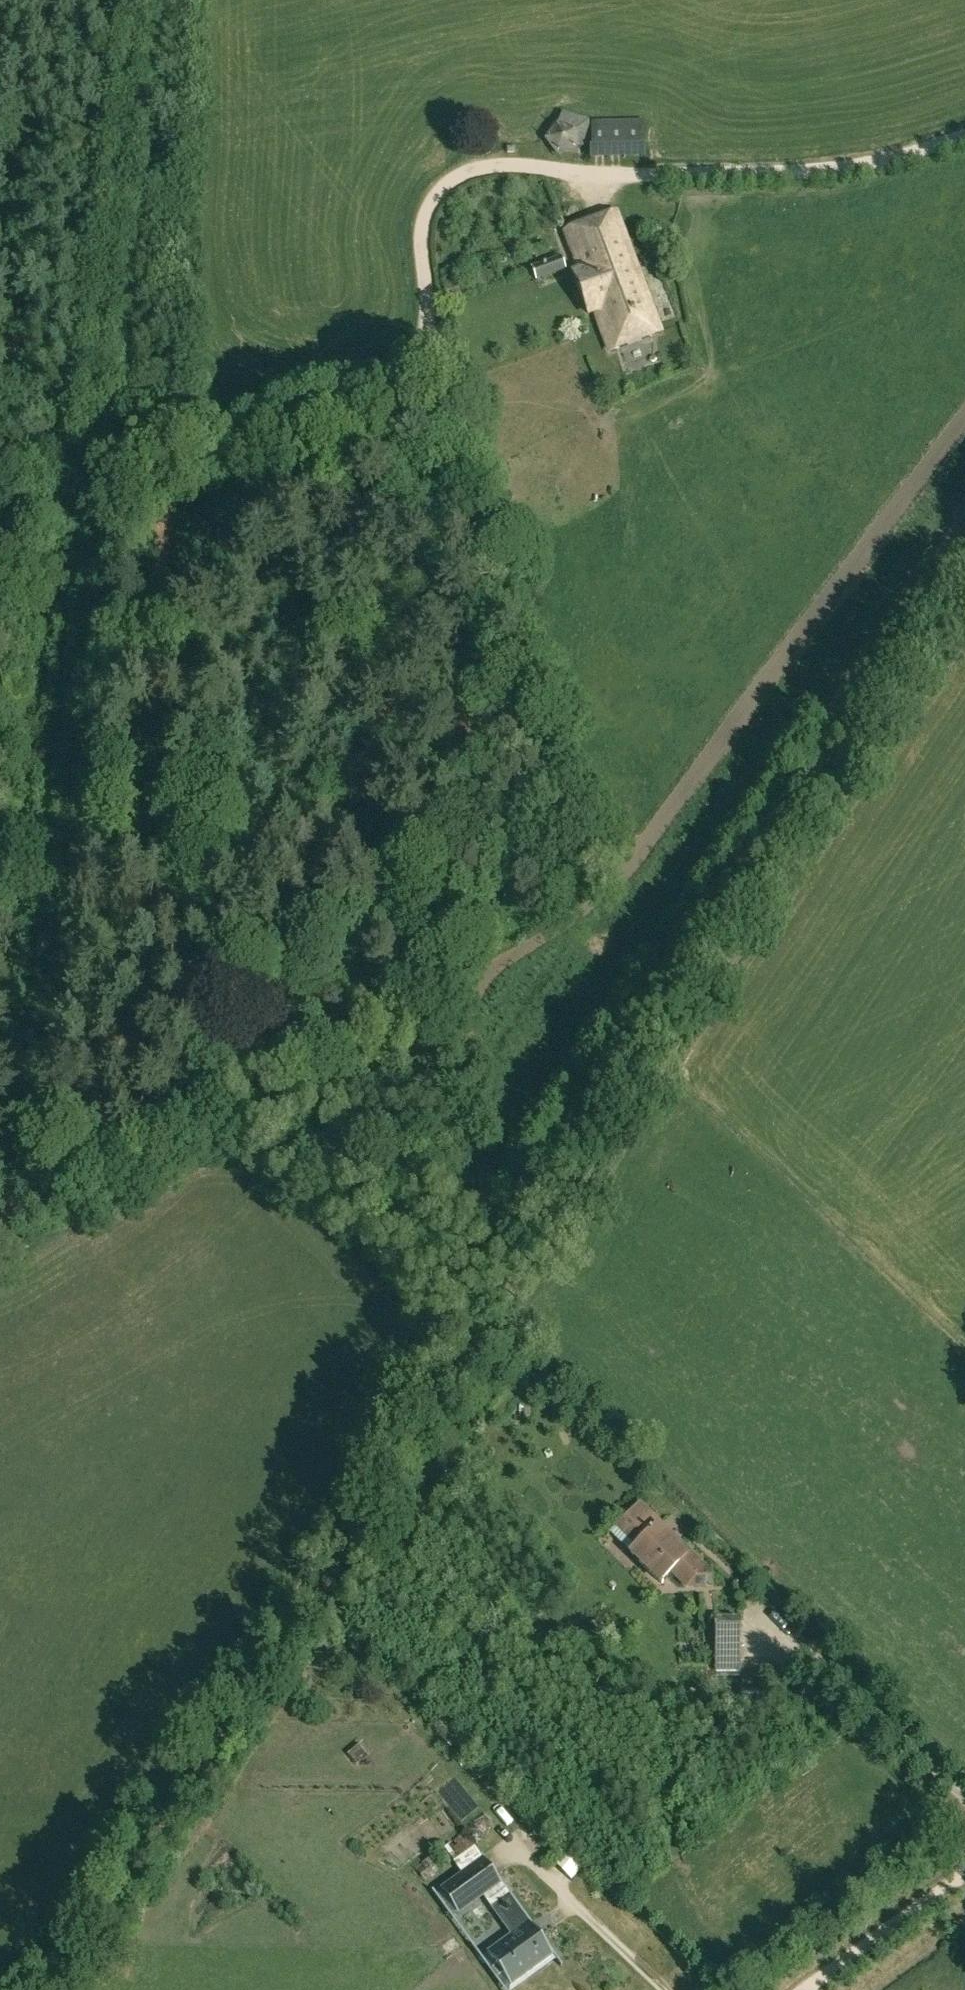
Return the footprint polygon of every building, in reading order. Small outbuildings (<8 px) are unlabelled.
[(577,157),(593,151),(593,158),(645,159),(646,121),(591,121),(563,112),(560,124),(548,139),(561,155),(577,148),(577,157)] [(617,213),(567,232),(581,271),(579,272),(594,312),(601,309),(615,349),(661,332),(617,213)] [(567,270),(562,257),(533,268),(539,280),(567,270)] [(703,1571),(638,1508),(620,1526),(640,1545),(628,1557),(659,1586),(669,1575),(685,1590),(703,1571)] [(743,1603),(718,1603),(718,1651),(743,1651),(743,1603)] [(781,1665),(766,1667),(768,1678),(783,1676),(781,1665)] [(740,1690),(741,1712),(766,1711),(766,1690),(740,1690)] [(441,1846),(454,1863),(474,1848),(462,1832),(441,1846)] [(499,1879),(484,1858),(440,1890),(455,1911),(499,1879)] [(516,1932),(487,1953),(510,1985),(553,1954),(511,1895),(497,1906),(516,1932)]
